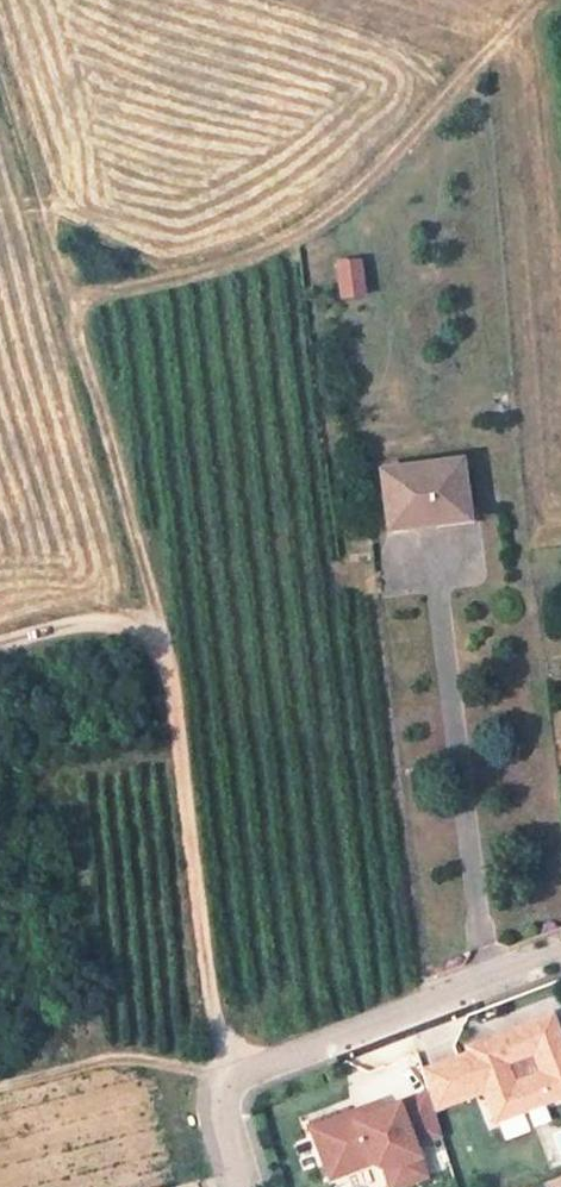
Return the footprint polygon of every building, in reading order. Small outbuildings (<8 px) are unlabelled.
[(333,303),(359,301),(357,262),(330,264),(333,303)] [(382,473),(390,531),(467,520),(459,463),(382,473)] [(413,1076),(420,1099),(426,1116),(474,1097),(486,1126),(560,1096),(560,1068),(542,1020),(457,1055),(458,1059),(413,1076)] [(304,1126),(315,1161),(332,1156),(337,1171),(360,1164),(374,1172),(379,1186),(385,1186),(414,1178),(404,1147),(433,1138),(426,1116),(420,1099),(375,1113),(346,1122),(344,1114),(304,1126)] [(372,1105),(344,1114),(346,1122),(375,1113),(372,1105)] [(332,1156),(315,1161),(320,1177),(337,1171),(332,1156)] [(540,1186),(560,1186),(560,1179),(540,1186)]
